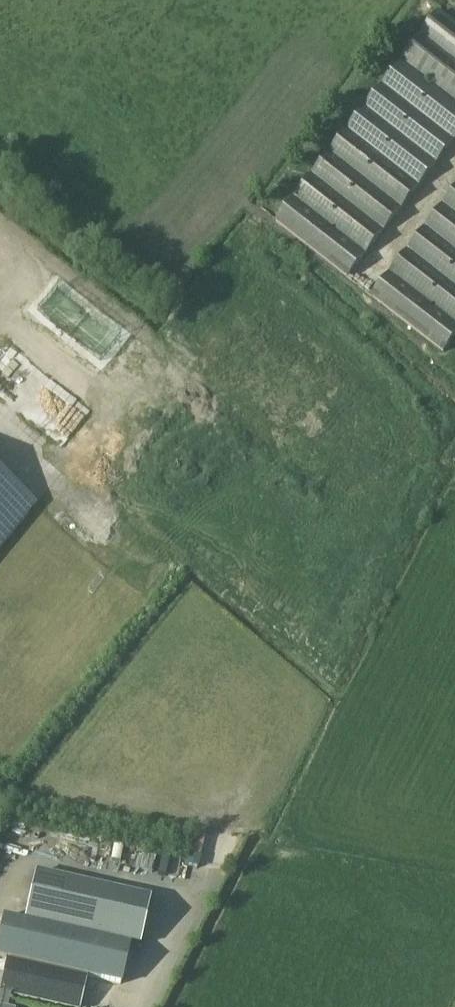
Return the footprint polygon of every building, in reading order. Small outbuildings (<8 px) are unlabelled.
[(438,11),(275,224),(348,278),(454,140),(454,24),(438,11)] [(369,295),(444,352),(454,338),(454,186),(369,295)] [(39,872),(28,919),(132,943),(142,945),(153,898),(39,872)] [(0,941),(0,957),(8,959),(87,977),(123,985),(132,943),(28,919),(6,914),(0,941)] [(1,990),(74,1006),(80,1006),(87,977),(8,959),(1,990)]
